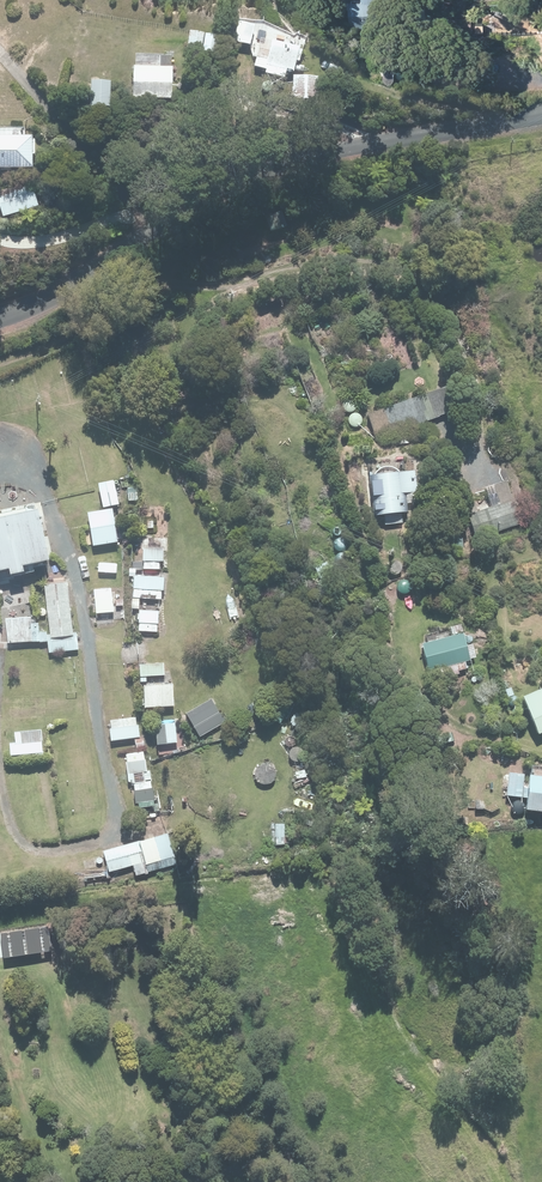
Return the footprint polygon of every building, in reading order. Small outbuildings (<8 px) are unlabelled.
[(348,3),(348,28),(375,28),(375,0),(361,0),(361,3),(348,3)] [(253,26),(238,22),(234,41),(249,44),(253,26)] [(204,32),(190,30),(187,48),(200,50),(204,32)] [(221,36),(207,33),(203,51),(217,54),(221,36)] [(300,46),(273,40),(266,72),(286,76),(287,70),(294,72),(300,46)] [(172,66),(134,65),(133,97),(171,98),(172,66)] [(319,76),(293,75),(292,99),(318,100),(319,76)] [(111,81),(92,80),(91,105),(110,106),(111,81)] [(34,168),(35,136),(0,135),(0,168),(34,168)] [(0,193),(0,205),(3,217),(38,207),(32,184),(0,193)] [(459,386),(368,414),(375,435),(466,407),(459,386)] [(414,471),(370,476),(375,516),(383,515),(385,527),(403,525),(401,513),(409,512),(407,494),(417,493),(414,471)] [(493,506),(469,514),(477,538),(521,524),(507,481),(487,487),(493,506)] [(51,540),(32,485),(0,496),(0,557),(51,540)] [(80,500),(84,528),(116,524),(112,496),(80,500)] [(45,565),(49,630),(74,628),(70,564),(45,565)] [(465,634),(423,645),(430,670),(471,659),(465,634)] [(522,694),(539,734),(541,733),(541,686),(522,694)] [(507,795),(521,797),(523,774),(510,773),(507,795)] [(529,775),(525,810),(541,812),(541,777),(529,775)] [(134,822),(100,832),(106,853),(141,843),(134,822)]
